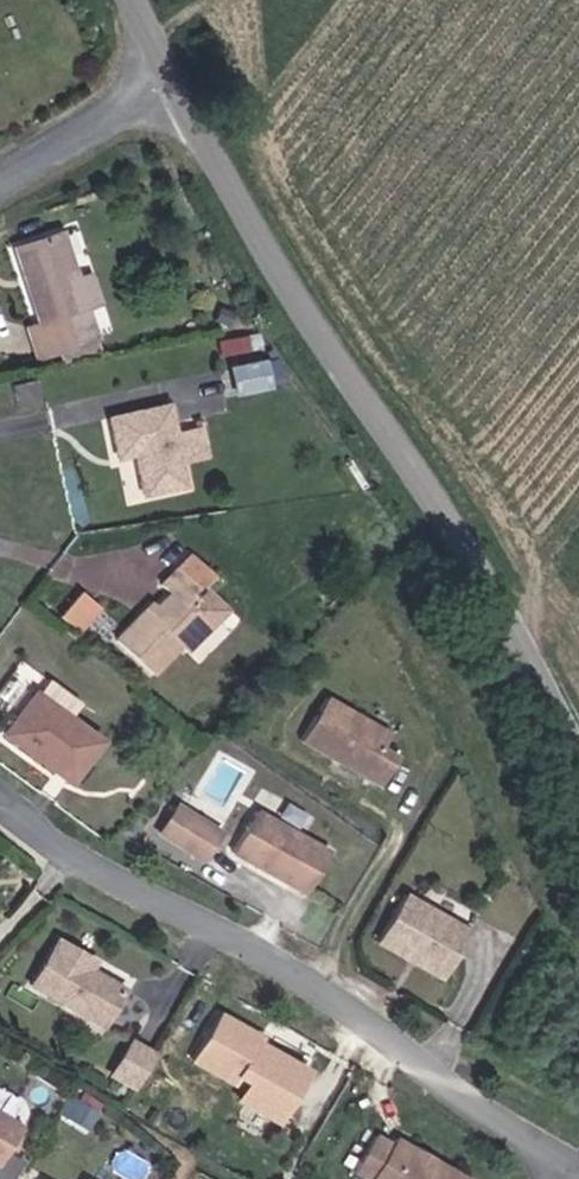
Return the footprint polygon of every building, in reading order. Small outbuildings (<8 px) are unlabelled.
[(94,310),(83,280),(64,229),(17,246),(46,325),(35,329),(45,359),(75,348),(65,320),(94,310)] [(101,274),(83,280),(94,310),(112,303),(101,274)] [(104,338),(94,310),(65,320),(75,348),(104,338)] [(226,357),(256,341),(249,327),(218,342),(226,357)] [(264,362),(236,368),(240,391),(268,385),(264,362)] [(36,382),(19,387),(25,404),(41,398),(36,382)] [(172,405),(115,416),(123,458),(142,454),(149,492),(188,484),(183,460),(178,434),(172,405)] [(204,429),(178,434),(183,460),(209,455),(204,429)] [(122,460),(126,491),(139,489),(135,458),(122,460)] [(200,599),(211,588),(223,575),(195,548),(161,582),(172,592),(125,641),(158,673),(186,645),(193,651),(222,620),(200,599)] [(233,609),(211,588),(200,599),(222,620),(233,609)] [(86,591),(67,615),(85,630),(105,606),(86,591)] [(46,676),(36,690),(72,715),(82,700),(46,676)] [(72,715),(36,690),(5,735),(80,786),(111,741),(72,715)] [(336,697),(311,739),(388,785),(404,757),(389,748),(398,733),(336,697)] [(184,805),(168,831),(209,858),(226,831),(184,805)] [(262,809),(237,849),(308,891),(334,850),(262,809)] [(421,882),(394,930),(457,966),(484,919),(421,882)] [(51,961),(24,1004),(91,1047),(114,1012),(81,991),(86,983),(51,961)] [(243,1086),(237,1099),(284,1124),(317,1062),(219,1009),(192,1059),(243,1086)] [(129,1034),(109,1073),(137,1088),(158,1048),(129,1034)] [(0,1165),(24,1128),(0,1112),(0,1165)] [(396,1141),(393,1147),(377,1139),(358,1175),(367,1178),(468,1178),(396,1141)]
